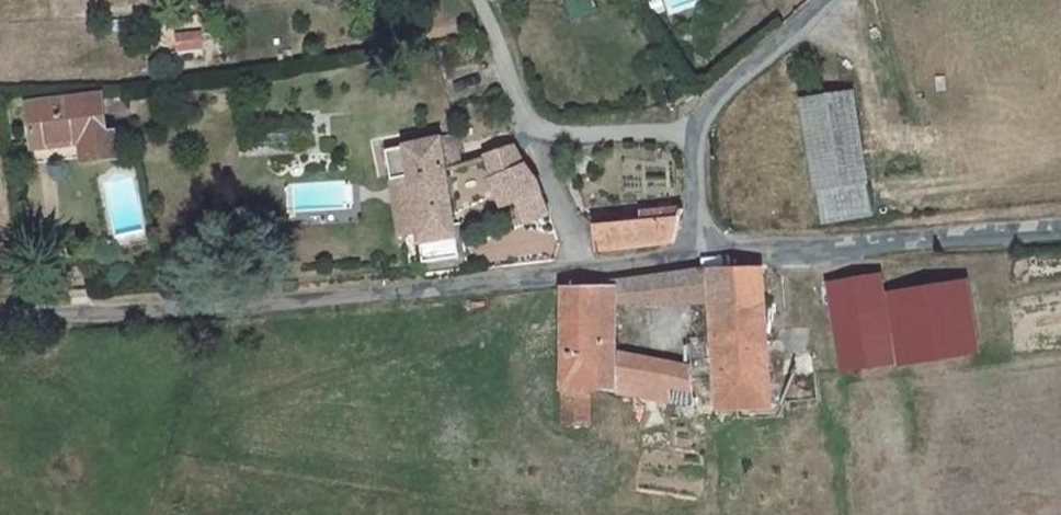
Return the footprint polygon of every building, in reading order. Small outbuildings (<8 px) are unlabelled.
[(874,214),(852,98),(800,107),(821,223),(874,214)] [(107,137),(102,99),(28,107),(32,148),(34,147),(107,137)] [(481,152),(512,140),(508,130),(477,142),(481,152)] [(113,137),(107,137),(34,147),(35,165),(79,161),(80,166),(116,162),(113,137)] [(383,151),(392,209),(412,206),(407,178),(444,170),(460,167),(456,140),(383,151)] [(532,179),(513,150),(485,160),(492,178),(489,181),(501,207),(515,205),(525,225),(547,217),(532,179)] [(458,241),(444,170),(407,178),(412,206),(416,235),(423,278),(470,273),(466,241),(458,241)] [(412,206),(392,209),(396,238),(416,235),(412,206)] [(679,223),(682,212),(652,214),(652,220),(590,227),(592,253),(673,242),(676,234),(679,223)] [(769,413),(769,408),(754,266),(697,272),(697,288),(704,287),(706,300),(710,343),(718,416),(769,413)] [(697,272),(599,286),(599,310),(706,300),(704,287),(697,288),(697,272)] [(840,377),(894,367),(880,290),(876,276),(823,284),(840,377)] [(963,276),(880,290),(894,367),(977,351),(963,276)] [(599,286),(556,293),(558,389),(586,390),(596,391),(605,393),(613,396),(613,375),(600,374),(599,310),(599,286)] [(718,416),(710,343),(690,346),(691,369),(695,414),(718,416)] [(695,414),(691,369),(612,354),(613,375),(613,396),(645,404),(659,408),(693,414),(695,414)] [(587,428),(586,390),(558,389),(558,391),(558,427),(587,428)] [(645,404),(613,396),(614,415),(644,421),(645,404)]
